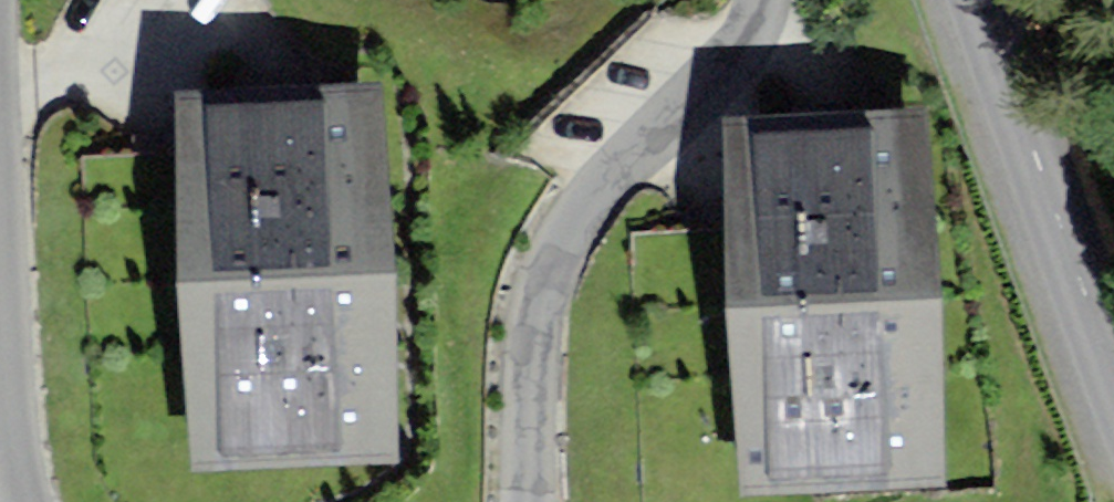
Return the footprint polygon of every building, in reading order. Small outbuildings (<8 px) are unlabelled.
[(379,91),(181,101),(200,469),(398,459),(379,91)] [(919,113),(730,123),(749,483),(938,473),(919,113)]
